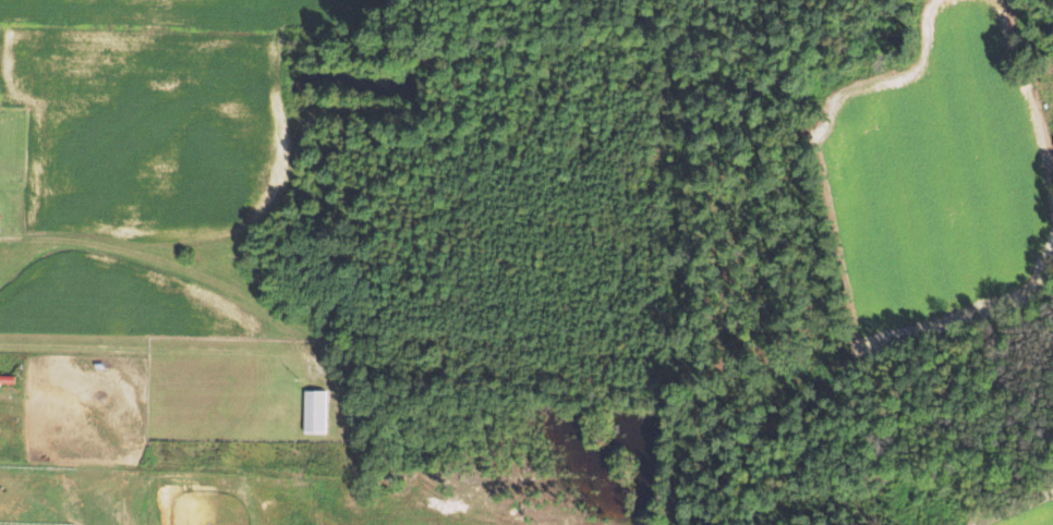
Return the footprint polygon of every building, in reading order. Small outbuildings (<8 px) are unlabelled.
[(301,391),(325,390),(324,432),(300,434),(301,391)]
